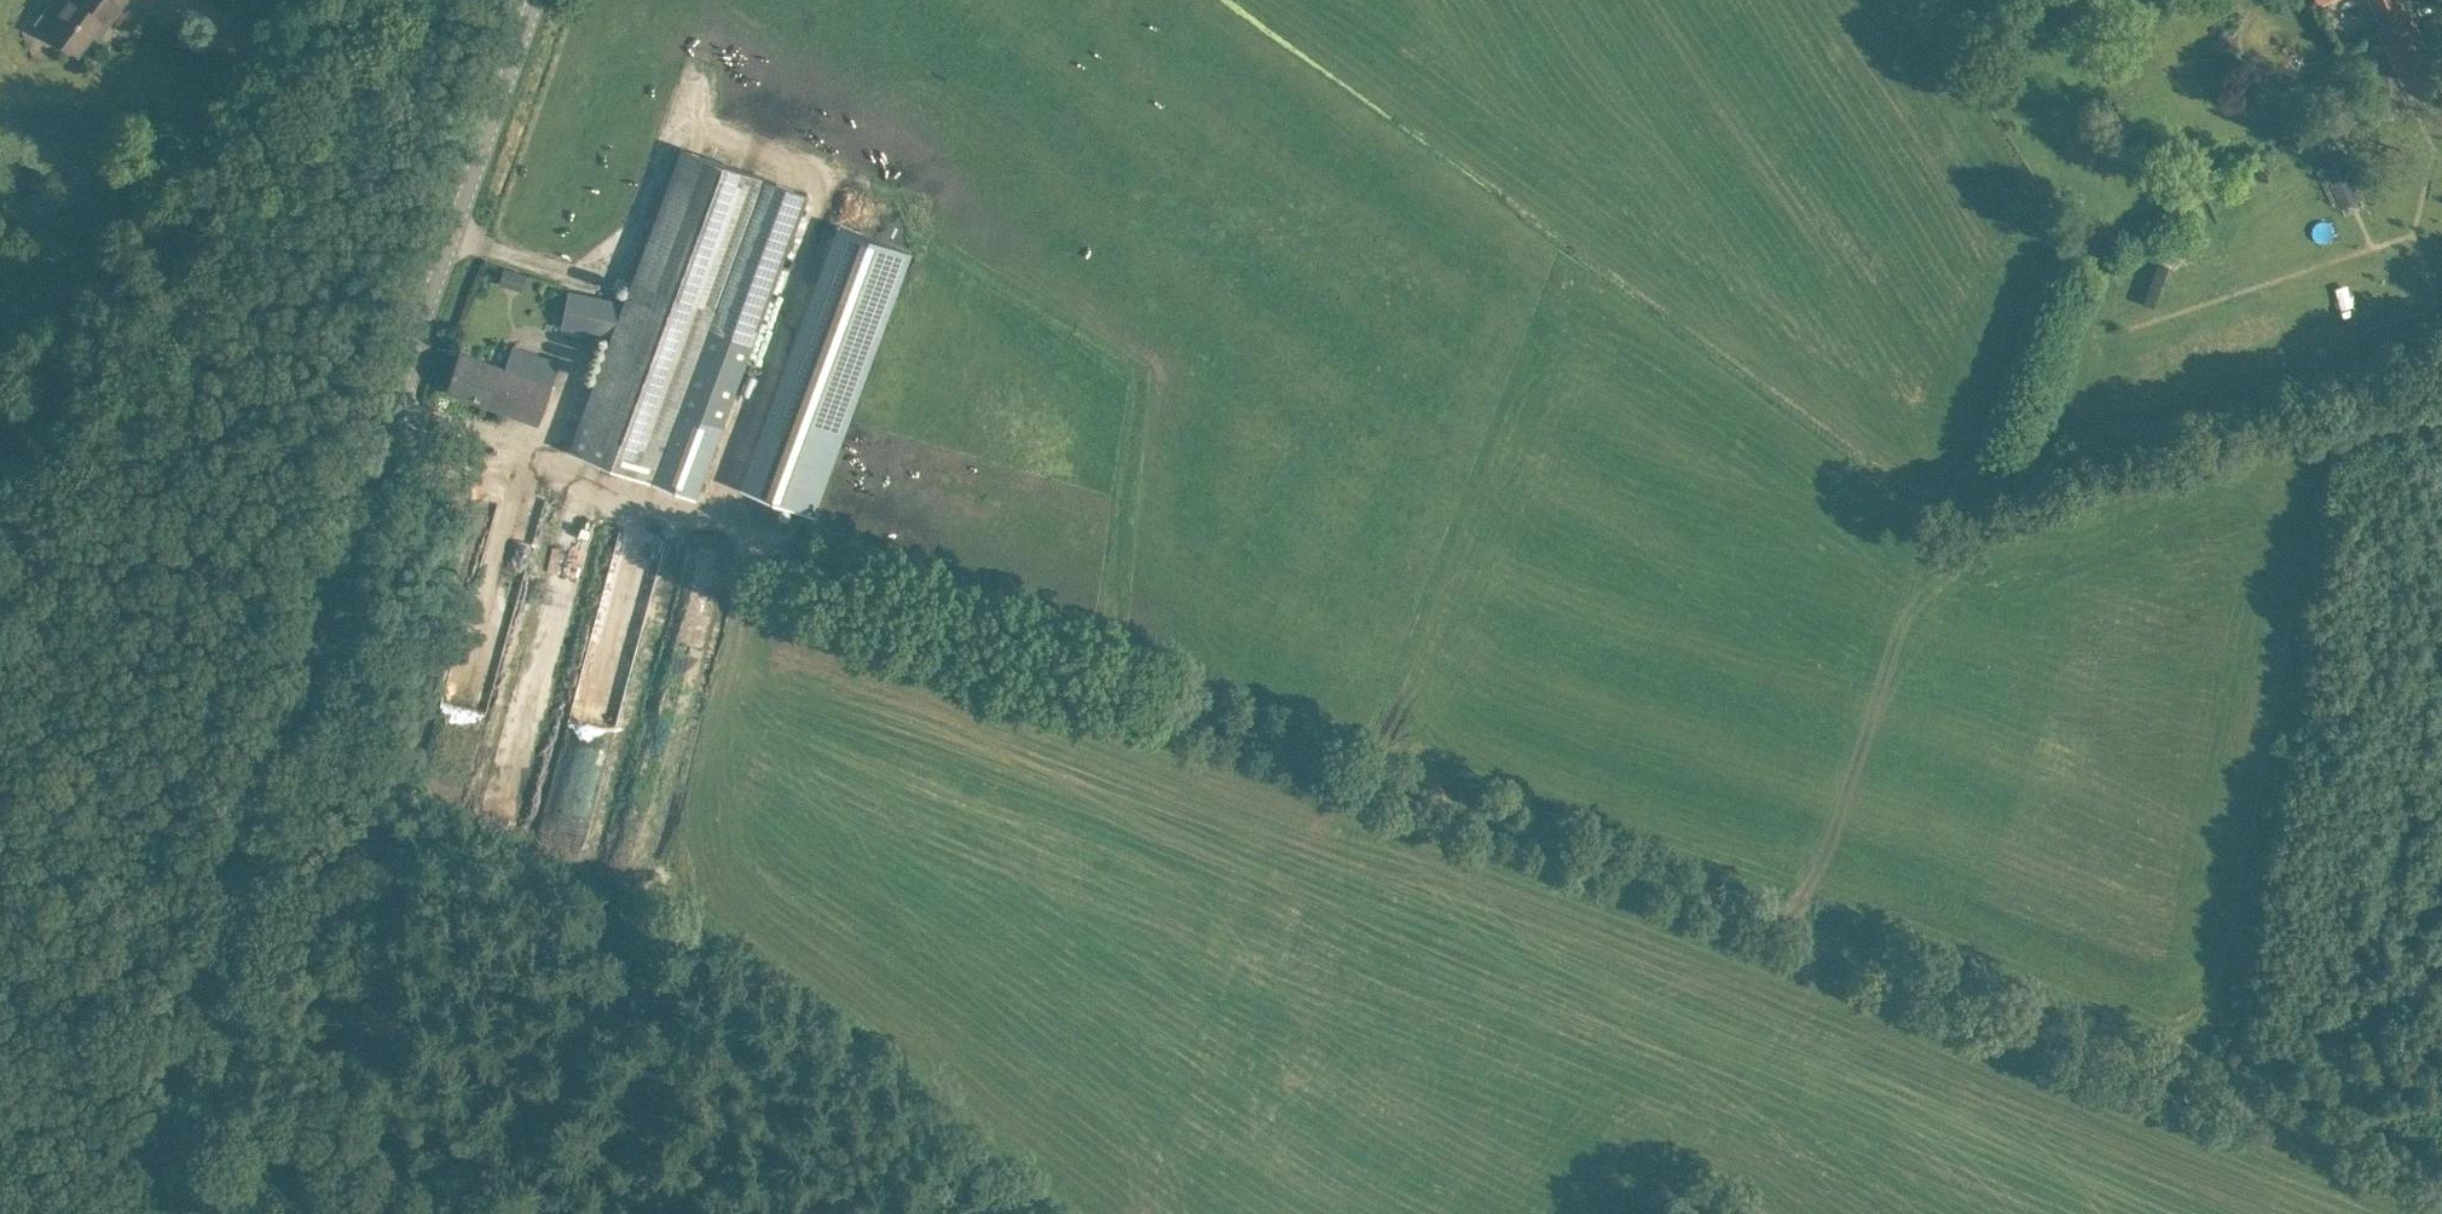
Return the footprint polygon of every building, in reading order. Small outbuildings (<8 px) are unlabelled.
[(41,23),(79,51),(102,20),(106,24),(124,0),(57,0),(41,23)] [(2412,76),(2433,66),(2409,14),(2405,15),(2398,0),(2373,0),(2384,23),(2378,26),(2404,80),(2412,76)] [(569,290),(566,307),(590,312),(618,318),(649,328),(616,425),(584,414),(577,436),(572,450),(651,479),(698,496),(722,428),(752,342),(809,193),(680,146),(643,248),(632,278),(623,301),(620,311),(617,310),(619,300),(569,290)] [(2354,151),(2322,165),(2340,206),(2361,197),(2350,173),(2361,168),(2354,151)] [(853,230),(756,488),(813,509),(909,251),(853,230)] [(514,270),(506,293),(517,297),(526,274),(514,270)] [(538,422),(560,362),(514,345),(505,368),(460,352),(447,389),(538,422)]
